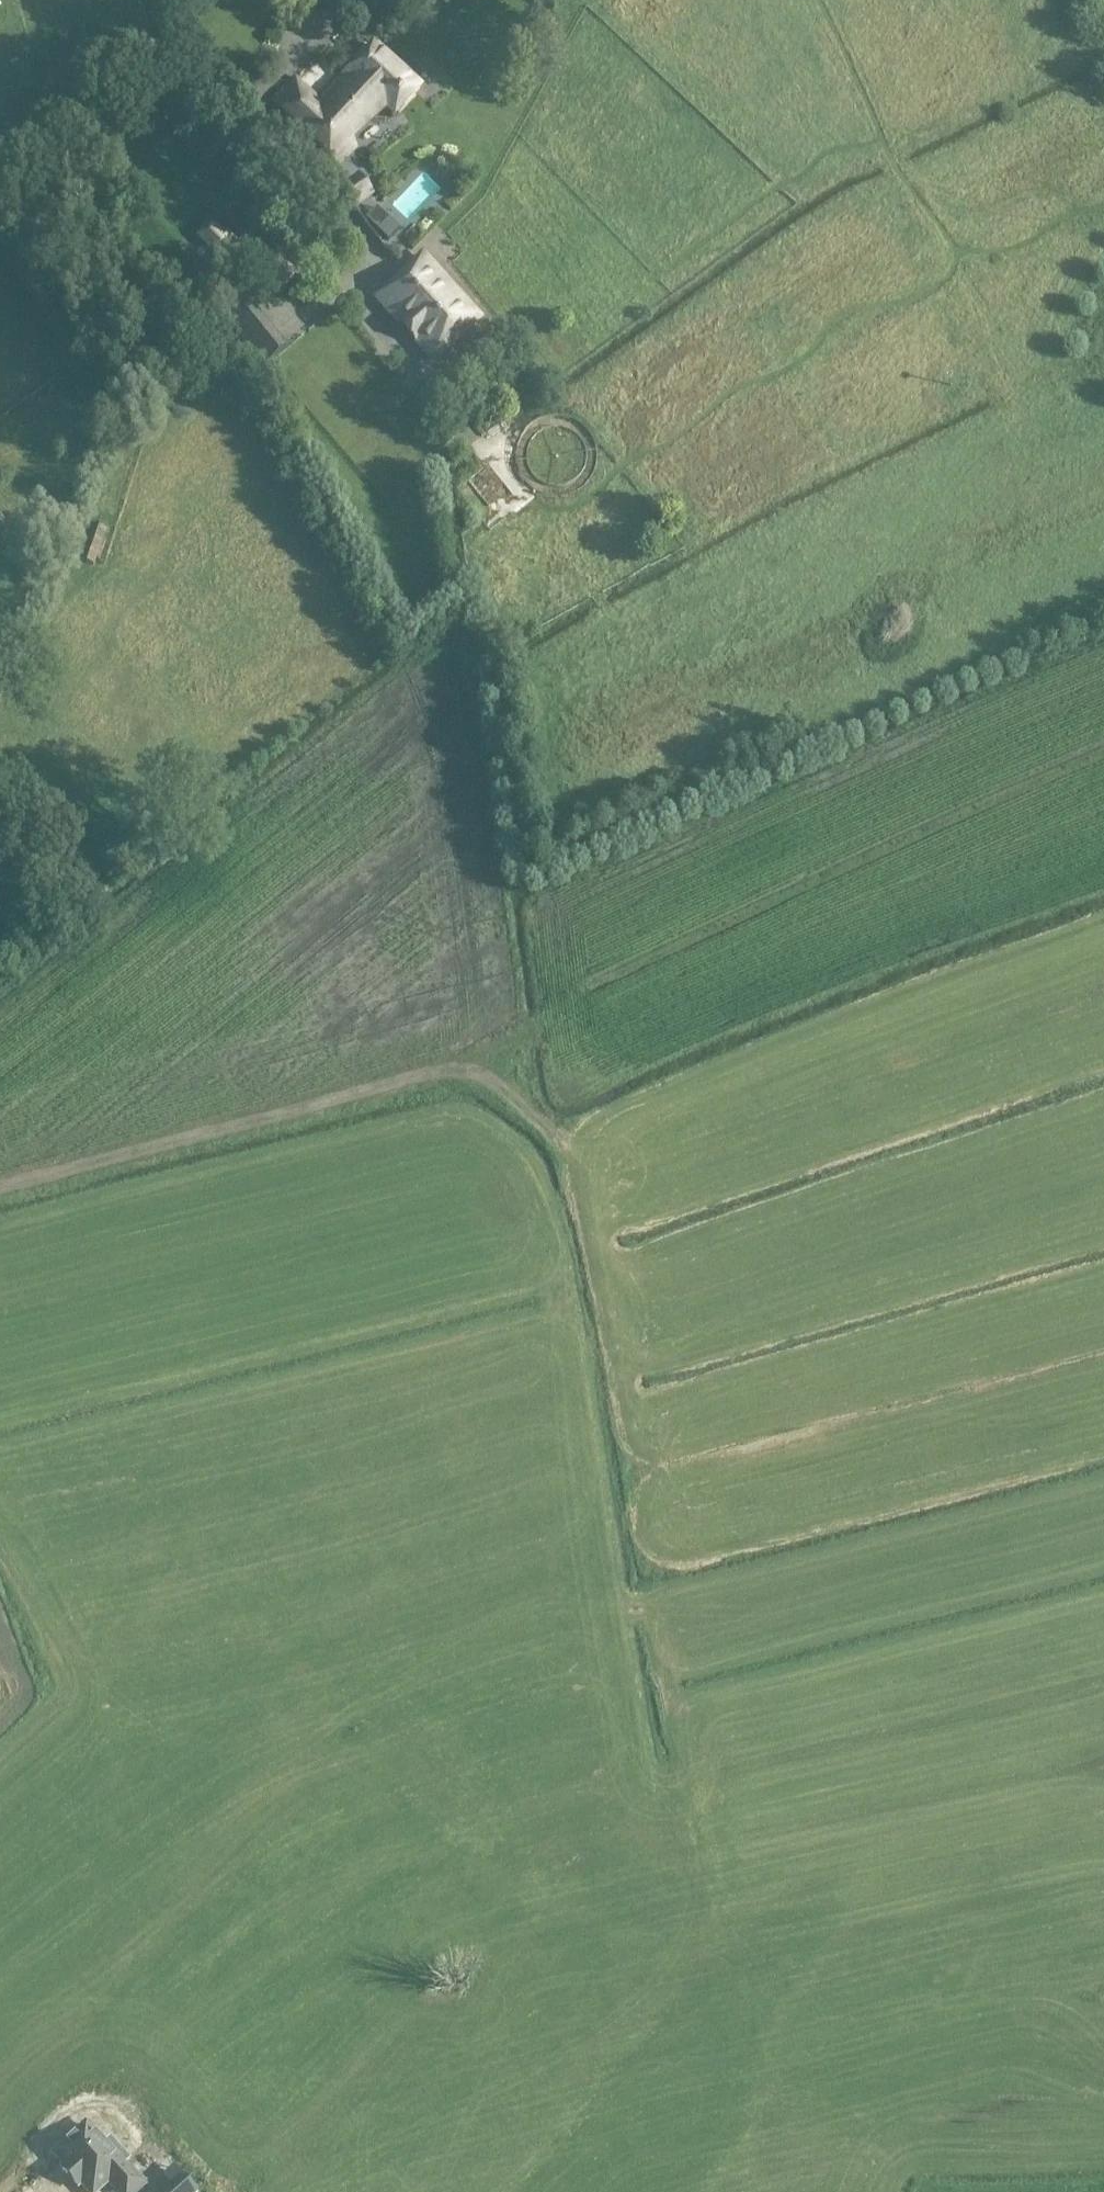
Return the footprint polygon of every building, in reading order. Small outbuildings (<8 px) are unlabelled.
[(374,45),(320,103),(295,80),(274,105),(329,159),(330,159),(338,166),(355,149),(352,141),(386,110),(393,117),(421,89),(374,45)] [(364,174),(340,189),(351,206),(374,191),(364,174)] [(400,230),(377,208),(366,220),(389,241),(400,230)] [(198,239),(220,260),(236,244),(225,233),(221,238),(210,227),(198,239)] [(280,262),(269,273),(284,289),(295,278),(280,262)] [(474,326),(474,325),(472,327),(417,267),(419,265),(419,264),(382,297),(383,298),(385,296),(439,356),(437,358),(438,359),(474,326)] [(293,317),(272,337),(280,346),(301,326),(293,317)] [(10,533),(0,519),(0,540),(10,533)] [(66,2167),(62,2170),(78,2187),(81,2184),(88,2191),(98,2191),(108,2183),(116,2191),(139,2191),(145,2186),(125,2165),(124,2166),(86,2125),(54,2155),(66,2167)] [(161,2191),(197,2191),(172,2165),(160,2175),(169,2185),(161,2191)]
